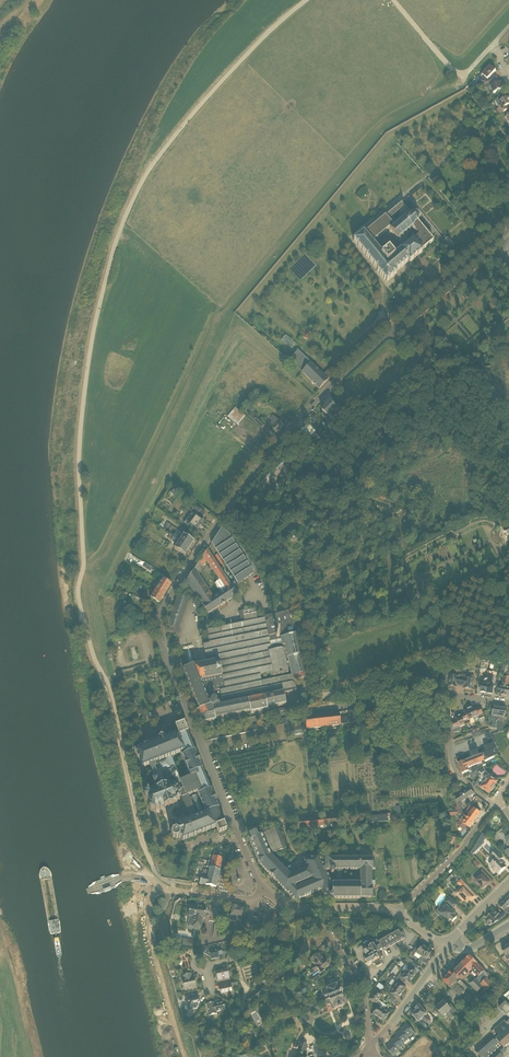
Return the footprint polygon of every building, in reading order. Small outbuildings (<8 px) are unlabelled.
[(498,79),(497,76),(495,77),(494,74),(496,71),(491,66),(479,78),(483,82),(484,85),(489,83),(498,79)] [(494,93),(503,89),(500,82),(499,82),(498,79),(489,83),(494,93)] [(496,100),(497,102),(497,103),(497,104),(498,105),(499,105),(500,106),(499,107),(499,108),(496,109),(500,115),(508,109),(507,106),(508,105),(508,98),(508,97),(505,99),(503,96),(496,100)] [(399,240),(405,247),(394,256),(388,249),(382,254),(372,242),(389,229),(390,230),(410,213),(402,203),(365,233),(364,232),(353,241),(377,270),(386,282),(397,273),(396,272),(408,261),(409,263),(414,259),(415,260),(418,257),(418,256),(423,252),(422,251),(434,241),(426,232),(419,223),(399,240)] [(410,213),(390,230),(398,241),(399,240),(419,223),(419,222),(418,222),(419,218),(421,218),(421,217),(419,217),(416,214),(417,212),(416,212),(416,214),(412,214),(412,213),(411,213),(410,213)] [(461,260),(465,257),(448,238),(447,238),(446,236),(443,238),(445,240),(444,241),(461,260)] [(306,340),(312,334),(307,330),(302,336),(306,340)] [(291,349),(296,344),(286,334),(281,340),(291,349)] [(302,355),(298,350),(292,357),(288,354),(285,357),(293,364),(302,355)] [(319,389),(328,380),(323,375),(311,363),(302,372),(319,389)] [(342,392),(348,398),(351,395),(345,389),(342,392)] [(383,405),(378,397),(374,400),(379,408),(383,405)] [(321,413),(328,420),(331,417),(333,415),(340,408),(336,404),(333,407),(330,403),(326,407),(322,411),(323,412),(321,413)] [(238,425),(245,415),(235,407),(228,417),(238,425)] [(269,425),(277,433),(284,426),(273,415),(269,419),(272,421),(269,425)] [(265,424),(261,421),(256,417),(254,420),(262,428),(265,424)] [(306,439),(314,431),(312,429),(310,431),(305,427),(302,429),(305,432),(302,434),(306,439)] [(170,493),(175,497),(179,492),(173,488),(170,493)] [(195,505),(193,509),(199,513),(201,510),(195,505)] [(195,514),(190,521),(187,526),(196,532),(199,528),(200,528),(202,525),(201,525),(204,520),(195,514)] [(211,544),(212,544),(214,548),(236,584),(253,574),(230,536),(231,535),(221,528),(211,544)] [(175,535),(173,538),(189,548),(194,541),(184,535),(181,538),(175,535)] [(168,538),(172,541),(177,545),(175,548),(185,555),(189,548),(173,538),(171,536),(170,536),(168,538)] [(187,582),(208,614),(237,595),(207,550),(186,582),(187,582)] [(168,590),(172,584),(164,579),(160,584),(168,590)] [(164,595),(168,590),(160,584),(156,590),(160,593),(164,595)] [(159,603),(164,596),(164,595),(160,593),(156,590),(155,589),(153,592),(154,593),(151,598),(159,603)] [(145,597),(140,595),(134,593),(131,600),(143,603),(145,597)] [(168,631),(169,631),(178,635),(180,630),(179,630),(190,599),(178,594),(167,626),(170,627),(168,631)] [(265,617),(258,619),(255,608),(239,611),(240,616),(241,620),(244,619),(245,622),(238,623),(238,620),(233,621),(234,624),(206,630),(209,642),(203,644),(207,663),(194,666),(194,665),(189,667),(185,656),(179,659),(193,693),(199,710),(197,711),(201,722),(204,723),(216,721),(216,718),(229,716),(230,722),(245,719),(244,712),(250,711),(250,712),(256,711),(257,716),(287,710),(286,707),(268,711),(268,709),(286,705),(284,693),(297,690),(294,681),(294,680),(294,681),(293,675),(292,675),(290,676),(284,648),(272,651),(265,617)] [(272,651),(284,648),(283,646),(285,645),(292,675),(293,675),(294,681),(294,680),(294,681),(308,677),(298,634),(296,627),(292,610),(265,617),(272,651)] [(318,646),(310,647),(313,657),(320,655),(318,646)] [(481,662),(480,672),(487,673),(488,663),(481,662)] [(481,692),(486,693),(492,693),(493,685),(491,685),(493,675),(491,675),(492,673),(490,672),(488,672),(488,675),(486,674),(484,684),(482,684),(481,692)] [(448,686),(455,687),(455,685),(457,686),(458,680),(461,681),(462,678),(462,675),(459,674),(458,677),(450,675),(448,686)] [(472,689),(474,676),(462,674),(462,675),(462,678),(461,681),(465,681),(464,687),(466,687),(466,688),(472,689)] [(504,676),(503,680),(502,687),(499,686),(498,690),(499,690),(499,694),(504,695),(507,676),(504,676)] [(470,708),(474,718),(477,717),(480,719),(485,717),(481,707),(476,709),(475,706),(470,708)] [(492,722),(491,728),(497,729),(500,707),(494,706),(492,715),(494,715),(493,722),(492,722)] [(505,717),(506,708),(500,707),(497,729),(498,729),(504,730),(506,722),(502,722),(503,717),(505,717)] [(461,715),(465,725),(470,723),(471,720),(474,718),(470,708),(464,711),(466,713),(461,715)] [(357,720),(356,710),(349,711),(350,718),(340,720),(341,725),(353,723),(357,720)] [(340,720),(339,712),(305,716),(307,729),(341,725),(340,720)] [(457,720),(452,722),(453,732),(458,732),(459,731),(460,731),(460,730),(461,729),(461,728),(460,727),(465,725),(461,715),(456,717),(457,720)] [(171,779),(173,778),(173,780),(175,780),(175,779),(176,779),(180,789),(182,794),(184,799),(183,799),(190,819),(176,825),(177,827),(176,829),(173,831),(171,834),(173,837),(176,839),(179,837),(181,838),(182,841),(216,827),(217,830),(215,831),(216,834),(218,833),(219,834),(220,837),(228,834),(227,830),(224,823),(223,823),(217,809),(219,808),(213,794),(211,789),(210,790),(202,770),(203,769),(195,750),(194,751),(187,733),(188,733),(184,723),(175,727),(178,733),(164,738),(164,736),(148,742),(149,745),(135,750),(142,768),(149,766),(154,779),(153,780),(155,785),(159,783),(160,785),(161,784),(160,783),(163,781),(164,783),(165,782),(165,781),(167,780),(167,782),(168,781),(168,780),(170,779),(170,781),(171,780),(171,779)] [(304,734),(303,726),(289,729),(290,737),(304,734)] [(223,738),(222,732),(209,735),(210,740),(223,738)] [(473,758),(459,764),(462,774),(469,771),(468,768),(485,761),(485,762),(494,758),(498,756),(499,756),(496,749),(495,749),(491,737),(482,740),(484,745),(471,750),(473,758)] [(485,773),(486,771),(484,767),(478,770),(477,771),(478,774),(480,778),(494,788),(495,786),(495,785),(497,782),(492,778),(492,776),(489,774),(488,775),(485,773)] [(492,790),(494,788),(480,778),(476,784),(483,790),(484,789),(489,793),(491,791),(492,790)] [(182,794),(180,789),(178,788),(179,787),(178,786),(177,787),(176,786),(177,785),(176,784),(175,785),(174,785),(175,784),(174,783),(173,784),(173,785),(172,783),(171,784),(172,785),(171,785),(169,785),(166,786),(166,784),(164,784),(165,786),(162,787),(161,786),(160,786),(160,788),(158,789),(157,787),(156,788),(156,789),(153,791),(153,789),(151,789),(152,791),(149,792),(149,791),(148,791),(149,794),(145,795),(147,800),(148,800),(150,807),(149,807),(151,812),(155,810),(156,813),(158,813),(157,811),(160,810),(160,812),(162,811),(161,809),(165,808),(165,810),(166,809),(166,808),(168,807),(169,808),(170,808),(170,806),(172,805),(173,807),(174,806),(174,805),(177,803),(177,802),(178,801),(178,803),(179,802),(179,801),(179,800),(181,801),(181,800),(180,800),(180,799),(182,799),(182,798),(181,798),(181,797),(182,797),(182,796),(181,795),(182,794)] [(475,793),(468,788),(457,796),(457,805),(462,802),(475,793)] [(488,804),(480,797),(477,796),(476,798),(487,806),(488,804)] [(475,821),(481,814),(471,806),(466,813),(469,815),(468,816),(475,821)] [(457,810),(457,815),(458,815),(458,819),(460,820),(457,824),(463,828),(466,825),(470,828),(475,821),(468,816),(462,812),(462,809),(461,810),(457,810)] [(167,821),(174,819),(172,812),(165,814),(167,821)] [(388,814),(371,815),(372,823),(389,821),(388,814)] [(341,824),(340,815),(295,820),(296,829),(341,824)] [(251,839),(249,839),(260,864),(284,889),(285,889),(295,901),(322,889),(324,894),(329,894),(330,894),(331,893),(332,894),(332,882),(361,882),(361,898),(372,898),(372,887),(374,887),(374,883),(372,883),(372,870),(375,870),(376,862),(372,862),(372,858),(320,858),(319,855),(313,857),(312,855),(304,859),(308,869),(292,876),(289,874),(270,855),(286,848),(278,828),(262,835),(257,836),(256,832),(249,834),(251,839)] [(503,858),(496,851),(490,856),(494,861),(490,865),(499,874),(506,867),(500,861),(503,858)] [(224,854),(219,853),(215,852),(212,862),(222,865),(224,854)] [(207,867),(207,868),(220,871),(222,865),(212,862),(209,861),(208,867),(207,867)] [(201,879),(200,883),(200,884),(216,887),(220,871),(207,868),(206,870),(204,870),(203,874),(209,876),(208,880),(201,879)] [(476,882),(479,886),(480,885),(484,889),(489,883),(490,884),(493,882),(482,870),(477,876),(479,878),(476,881),(477,881),(476,882)] [(330,894),(329,894),(329,895),(329,896),(329,897),(330,897),(331,898),(332,898),(332,897),(332,899),(361,899),(361,898),(361,882),(332,882),(332,894),(331,893),(330,894)] [(459,890),(460,892),(457,895),(463,901),(464,900),(467,903),(472,898),(474,899),(477,896),(468,887),(465,890),(464,888),(463,889),(462,887),(459,890)] [(445,902),(452,909),(457,905),(449,897),(445,902)] [(508,913),(508,904),(505,900),(499,906),(504,911),(508,915),(508,913)] [(194,916),(193,926),(201,928),(203,918),(205,918),(206,908),(199,907),(196,906),(190,905),(189,916),(194,916)] [(235,921),(235,920),(241,921),(243,908),(232,906),(231,915),(230,915),(229,919),(231,920),(235,921)] [(447,906),(444,910),(441,907),(435,912),(444,921),(446,919),(448,922),(451,919),(453,922),(457,918),(455,915),(456,914),(447,906)] [(215,914),(215,918),(220,918),(220,907),(215,907),(215,910),(211,910),(211,914),(215,914)] [(491,925),(493,924),(494,924),(496,922),(497,924),(503,918),(507,915),(503,911),(500,914),(497,911),(493,915),(491,913),(487,917),(489,920),(488,921),(487,922),(487,923),(487,924),(488,925),(489,925),(490,925),(491,925)] [(280,923),(278,919),(277,918),(277,914),(274,912),(271,913),(270,917),(274,919),(275,921),(273,922),(275,926),(280,923)] [(383,964),(381,961),(382,960),(381,958),(383,957),(380,951),(383,950),(405,938),(400,929),(378,941),(377,939),(372,942),(374,945),(370,948),(371,949),(364,953),(366,956),(365,956),(367,959),(365,960),(368,965),(372,963),(373,964),(374,964),(375,964),(377,967),(383,964)] [(328,940),(328,941),(322,945),(325,949),(331,945),(328,940)] [(421,957),(428,947),(422,944),(419,949),(416,947),(412,953),(415,955),(414,956),(419,959),(421,957)] [(223,955),(221,947),(209,950),(205,948),(206,949),(203,952),(210,957),(211,956),(211,959),(219,957),(219,956),(223,955)] [(426,960),(424,963),(427,965),(432,958),(429,956),(433,951),(428,947),(421,957),(426,960)] [(188,952),(179,952),(179,956),(177,956),(177,961),(177,962),(178,963),(179,964),(180,965),(181,965),(183,966),(183,968),(189,967),(187,961),(188,952)] [(310,959),(315,966),(316,966),(324,959),(321,955),(322,955),(319,952),(319,953),(319,952),(310,959)] [(485,971),(470,956),(469,955),(467,955),(466,956),(466,958),(467,959),(462,964),(469,972),(472,970),(479,977),(476,979),(479,982),(487,975),(484,972),(485,971)] [(315,972),(318,970),(320,972),(321,973),(324,970),(324,969),(328,966),(324,960),(325,960),(324,959),(316,966),(315,966),(312,968),(315,972)] [(408,967),(405,972),(414,978),(417,973),(412,969),(414,967),(411,965),(408,962),(406,965),(408,967)] [(462,982),(470,973),(469,972),(462,964),(453,973),(462,982)] [(218,981),(229,979),(227,969),(216,972),(218,981)] [(405,980),(410,983),(414,978),(405,972),(403,970),(397,978),(403,982),(405,980)] [(453,973),(451,970),(447,974),(448,975),(443,980),(452,989),(448,993),(453,998),(456,1001),(457,1000),(460,1004),(462,1003),(463,1004),(464,1002),(469,996),(465,992),(469,989),(462,982),(453,973)] [(191,973),(183,975),(185,980),(183,981),(185,990),(196,987),(194,978),(192,979),(191,973)] [(320,977),(318,974),(317,974),(314,977),(311,979),(314,982),(320,977)] [(489,977),(487,975),(479,982),(476,979),(475,978),(469,984),(477,992),(483,987),(487,991),(493,984),(487,978),(489,977)] [(502,983),(496,976),(491,980),(497,987),(502,983)] [(403,994),(406,988),(401,985),(403,982),(397,978),(392,986),(394,987),(403,994)] [(333,1006),(334,1009),(344,1005),(343,1001),(342,999),(340,994),(341,993),(340,990),(339,991),(339,990),(338,988),(336,984),(334,980),(332,979),(330,980),(329,982),(331,987),(326,989),(328,994),(324,996),(326,1000),(328,1005),(330,1004),(330,1005),(333,1006)] [(221,994),(225,993),(225,995),(232,993),(232,991),(231,987),(238,986),(236,980),(219,984),(221,994)] [(246,999),(250,1004),(267,991),(263,986),(246,999)] [(437,986),(430,990),(434,996),(441,991),(437,986)] [(378,1001),(385,991),(385,989),(382,989),(381,990),(379,989),(376,987),(371,994),(374,996),(371,1000),(377,1003),(378,1001)] [(399,999),(403,994),(394,987),(390,992),(388,991),(386,994),(392,997),(392,998),(394,995),(399,999)] [(196,996),(194,994),(185,996),(188,1010),(197,1008),(199,1005),(198,1003),(200,1002),(199,998),(197,999),(196,996)] [(456,1016),(454,1014),(457,1011),(447,999),(436,1009),(443,1017),(447,1013),(452,1019),(453,1018),(455,1019),(457,1017),(456,1016)] [(373,1014),(378,1018),(385,1009),(380,1005),(381,1003),(378,1001),(377,1003),(374,1007),(377,1009),(373,1014)] [(215,1002),(206,1004),(209,1016),(217,1014),(217,1012),(225,1010),(223,1002),(215,1004),(215,1002)] [(506,1002),(500,1008),(503,1011),(486,1026),(493,1034),(475,1051),(481,1056),(504,1056),(502,1055),(507,1051),(504,1048),(508,1044),(508,1006),(506,1002)] [(417,1010),(412,1015),(419,1022),(422,1019),(427,1024),(431,1021),(426,1015),(427,1014),(419,1006),(416,1009),(417,1010)] [(385,1009),(378,1018),(383,1021),(390,1012),(385,1009)] [(401,1029),(402,1030),(408,1037),(414,1032),(407,1024),(401,1029)] [(408,1037),(402,1030),(396,1035),(397,1036),(403,1043),(409,1038),(408,1037)] [(391,1041),(392,1043),(398,1050),(398,1049),(404,1044),(403,1043),(397,1036),(391,1041)] [(303,1056),(307,1046),(300,1043),(298,1047),(295,1045),(294,1048),(298,1050),(297,1052),(300,1053),(300,1055),(297,1056),(304,1056),(303,1056)] [(398,1050),(392,1043),(386,1048),(393,1056),(400,1051),(398,1049),(398,1050)]
